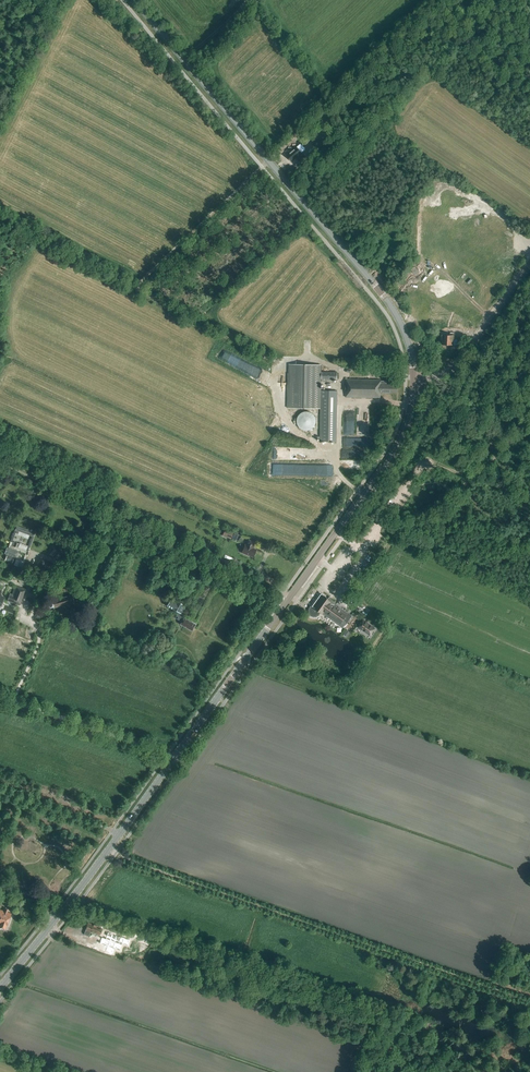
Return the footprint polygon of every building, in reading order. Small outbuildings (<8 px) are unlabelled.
[(339,113),(346,107),(343,104),(336,110),(339,113)] [(331,125),(335,121),(333,119),(336,116),(333,113),(324,120),(328,124),(329,123),(331,125)] [(302,147),(306,143),(304,141),(300,144),(302,145),(301,146),(300,145),(297,147),(287,156),(292,162),(302,153),(305,150),(302,147)] [(455,336),(455,333),(450,333),(450,336),(441,335),(441,340),(442,340),(442,345),(453,345),(457,345),(457,340),(455,340),(455,336)] [(241,373),(246,364),(227,354),(222,363),(241,373)] [(321,391),(321,365),(289,364),(289,373),(288,373),(287,408),(321,408),(320,442),(336,442),(337,391),(321,391)] [(396,392),(396,385),(387,385),(387,381),(381,381),(381,380),(346,379),(346,397),(380,398),(380,393),(391,393),(391,392),(396,392)] [(369,434),(368,406),(358,406),(358,434),(369,434)] [(307,431),(309,430),(310,430),(311,429),(312,428),(313,428),(314,427),(315,426),(315,425),(315,424),(316,423),(316,421),(316,419),(315,419),(315,417),(314,416),(314,415),(313,415),(312,414),(311,413),(310,413),(310,412),(308,412),(307,412),(306,412),(305,412),(304,412),(303,413),(301,413),(300,414),(299,415),(299,416),(298,417),(298,418),(297,419),(297,420),(297,421),(297,422),(297,424),(298,425),(298,426),(299,427),(300,428),(301,429),(303,430),(304,430),(305,431),(306,431),(307,431)] [(281,460),(323,460),(323,449),(281,449),(281,460)] [(33,537),(35,532),(17,526),(15,530),(33,537)] [(231,539),(233,533),(225,530),(222,536),(231,539)] [(253,548),(255,543),(248,540),(246,546),(245,545),(242,553),(248,556),(248,555),(253,557),(253,556),(254,554),(256,550),(253,548)] [(16,560),(18,552),(6,548),(4,554),(6,554),(6,556),(16,560)] [(18,561),(18,560),(17,559),(16,560),(14,566),(22,569),(25,562),(19,560),(19,561),(18,561)] [(30,585),(32,579),(12,571),(10,577),(30,585)] [(178,589),(180,584),(169,578),(166,582),(178,589)] [(19,606),(26,589),(15,586),(12,594),(10,594),(7,601),(19,606)] [(330,600),(321,594),(320,593),(310,608),(309,609),(309,610),(309,611),(309,612),(309,613),(309,614),(310,615),(310,616),(311,616),(312,617),(313,617),(314,617),(315,617),(316,617),(317,617),(318,616),(319,616),(321,613),(339,626),(340,626),(343,628),(346,623),(343,621),(348,613),(330,600)] [(54,608),(74,602),(72,595),(52,601),(52,603),(49,604),(50,607),(53,606),(54,608)] [(176,603),(170,600),(167,606),(178,613),(175,618),(182,622),(180,624),(192,631),(195,625),(184,618),(185,616),(182,614),(186,609),(183,607),(184,605),(177,601),(176,603)] [(370,635),(374,629),(366,623),(367,623),(363,620),(358,627),(362,630),(362,629),(370,635)] [(0,910),(0,923),(0,924),(0,928),(5,929),(7,925),(7,926),(11,914),(7,912),(8,910),(5,909),(4,911),(0,910)] [(100,935),(102,929),(99,928),(100,926),(88,922),(87,926),(86,926),(86,927),(86,928),(85,930),(86,930),(85,933),(85,935),(87,936),(89,935),(90,932),(100,935)] [(102,935),(100,941),(108,944),(106,948),(113,951),(115,946),(120,948),(123,941),(129,943),(131,937),(122,933),(121,934),(113,932),(113,931),(109,929),(107,936),(102,935)] [(134,930),(132,935),(152,942),(154,937),(134,930)] [(103,950),(105,944),(92,939),(90,945),(103,950)]
